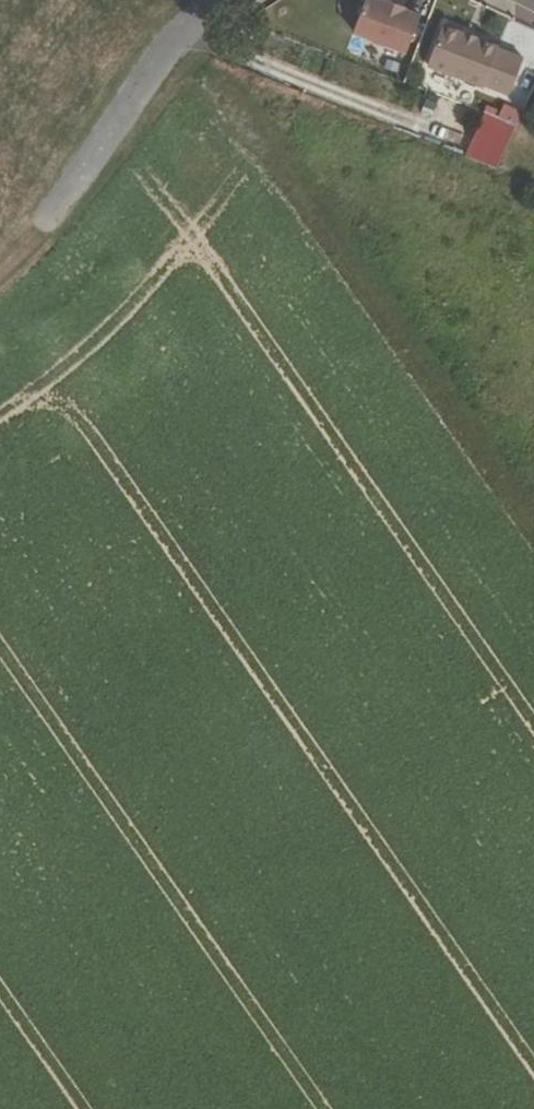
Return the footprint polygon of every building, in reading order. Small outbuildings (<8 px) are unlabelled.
[(405,54),(417,17),(401,12),(402,9),(380,3),(379,6),(364,0),(352,37),(405,54)] [(506,96),(522,52),(439,21),(422,64),(506,96)]
